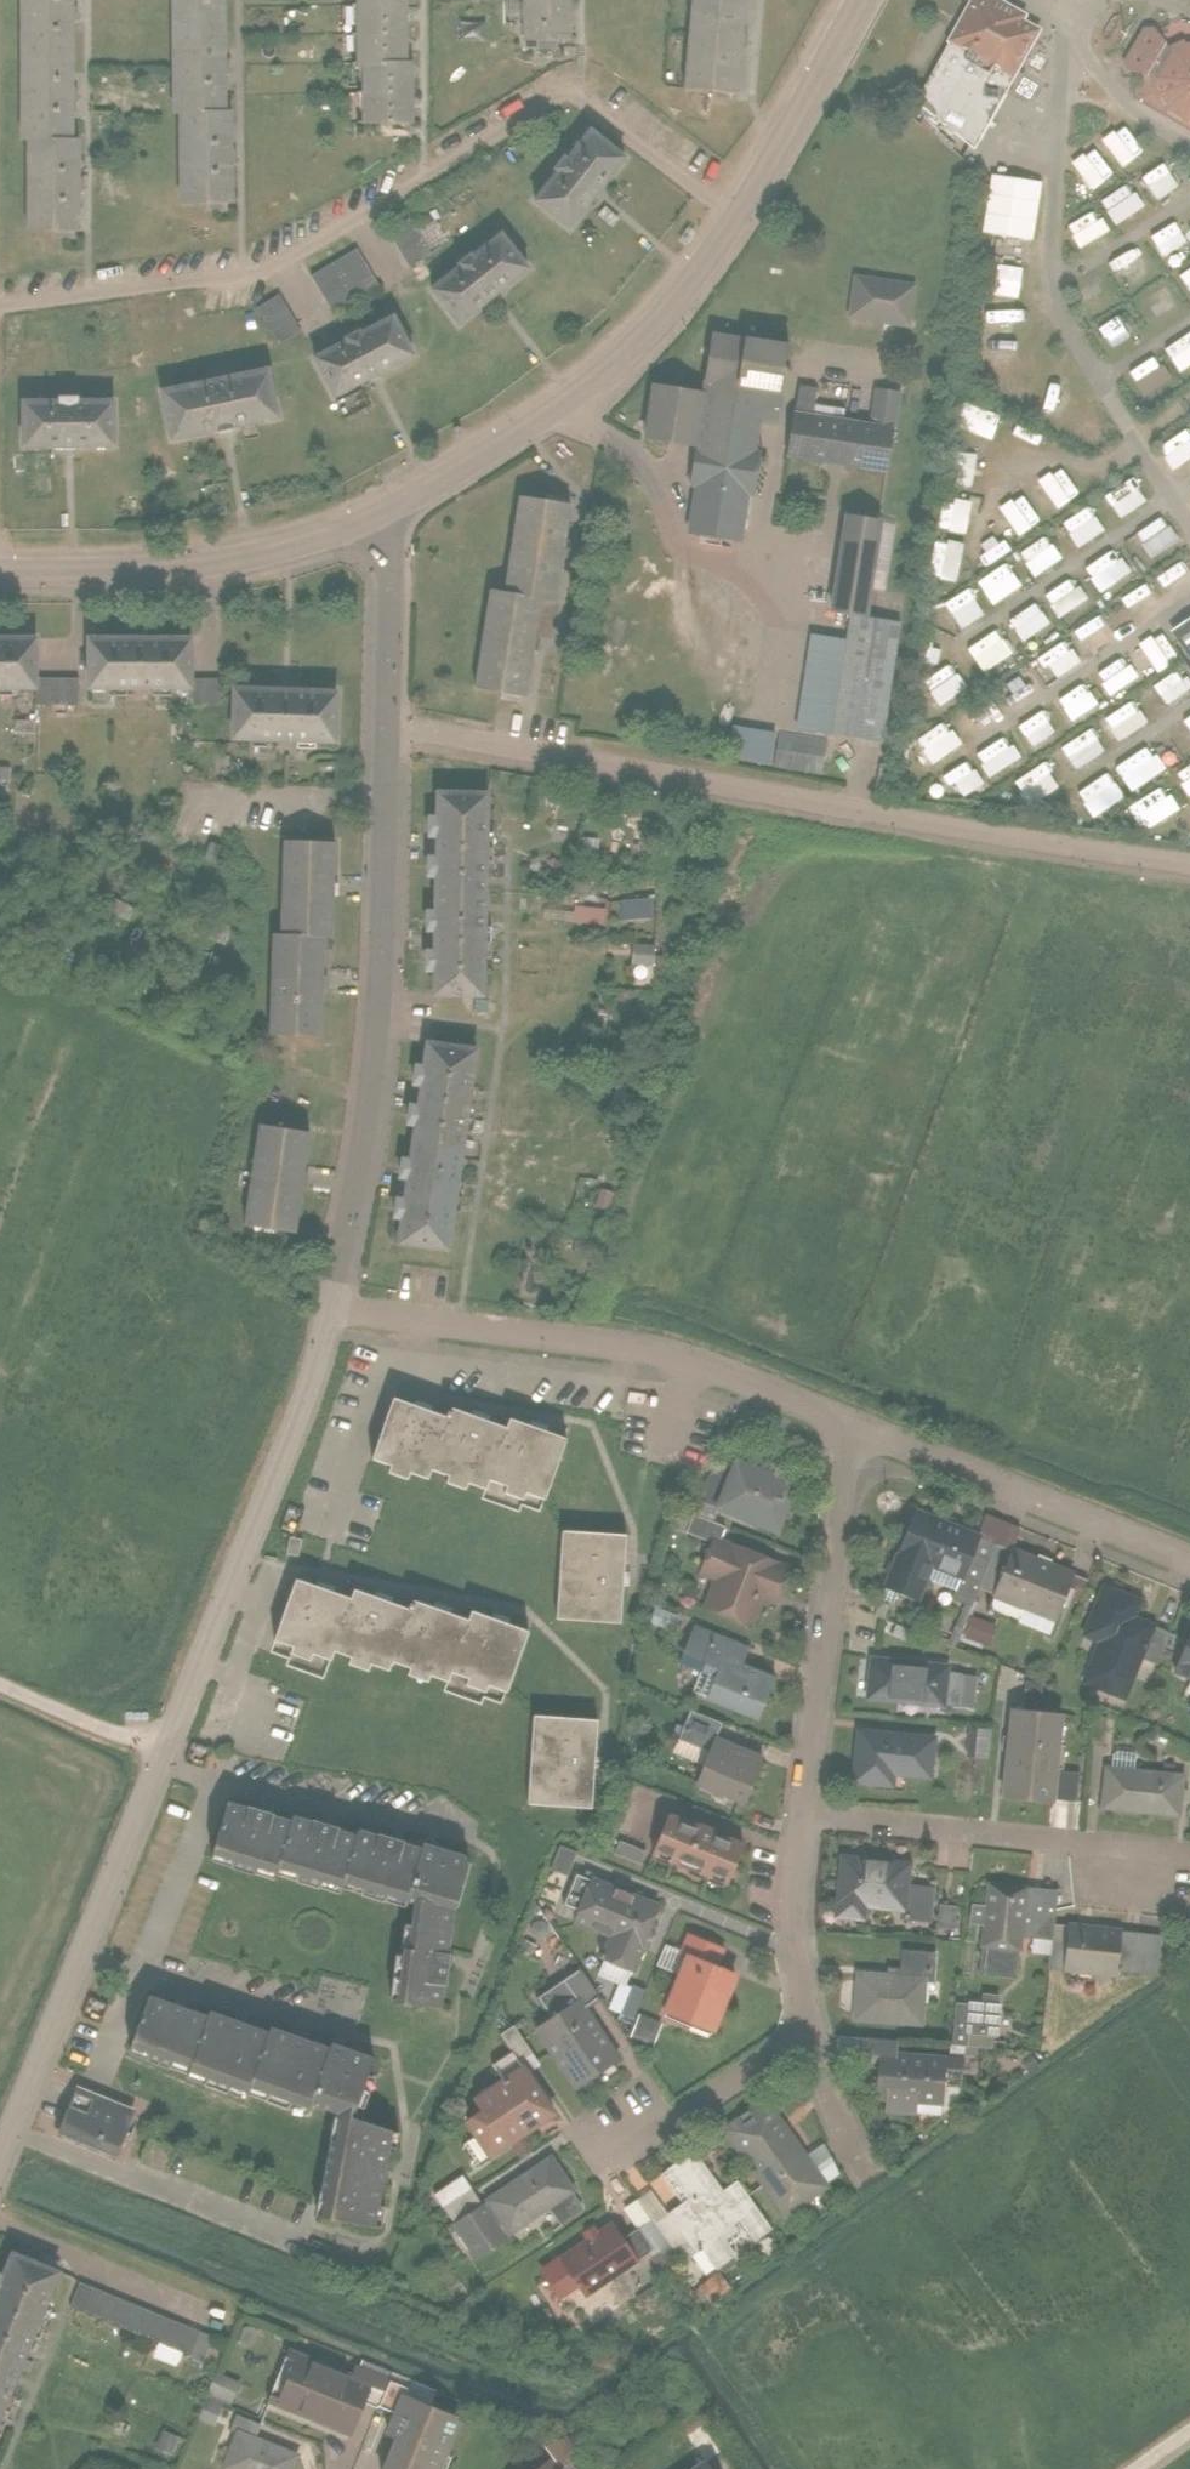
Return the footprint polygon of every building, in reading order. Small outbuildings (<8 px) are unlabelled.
[(68,0),(13,0),(14,129),(69,128),(68,0)] [(220,0),(170,0),(170,101),(220,101),(220,0)] [(402,0),(354,0),(356,56),(404,54),(402,0)] [(517,39),(568,38),(568,0),(517,0),(517,39)] [(733,90),(741,0),(688,0),(681,86),(733,90)] [(916,102),(974,147),(1040,29),(1021,18),(1024,14),(999,0),(972,0),(916,102)] [(1121,65),(1125,75),(1137,76),(1138,99),(1180,123),(1189,128),(1189,23),(1188,22),(1162,37),(1156,28),(1144,25),(1121,65)] [(361,123),(408,124),(409,58),(361,57),(361,123)] [(225,203),(224,106),(170,106),(170,203),(225,203)] [(1131,123),(1108,136),(1124,165),(1148,152),(1131,123)] [(602,195),(630,160),(592,129),(536,202),(574,232),(602,195)] [(20,230),(74,230),(74,134),(20,134),(20,230)] [(1096,144),(1076,163),(1099,188),(1119,170),(1096,144)] [(1146,176),(1163,198),(1184,183),(1166,160),(1146,176)] [(982,232),(1032,240),(1041,182),(991,174),(982,232)] [(1120,221),(1142,207),(1129,187),(1107,202),(1120,221)] [(1101,208),(1072,223),(1084,246),(1113,231),(1101,208)] [(389,231),(410,268),(432,256),(411,219),(389,231)] [(496,300),(533,271),(505,235),(432,293),(460,329),(496,300)] [(313,277),(333,311),(378,284),(357,250),(313,277)] [(989,262),(987,291),(1024,294),(1027,265),(989,262)] [(837,316),(899,325),(906,282),(844,273),(837,316)] [(276,342),(301,328),(283,296),(259,310),(276,342)] [(378,382),(419,361),(397,318),(315,359),(337,402),(378,382)] [(1189,367),(1189,333),(1169,347),(1185,371),(1189,367)] [(685,488),(693,489),(685,536),(737,545),(746,499),(751,500),(759,453),(754,452),(759,423),(775,426),(781,393),(778,392),(786,349),(709,335),(698,395),(649,386),(639,440),(692,449),(685,488)] [(1148,393),(1175,378),(1161,354),(1134,370),(1148,393)] [(226,431),(282,420),(272,369),(164,391),(173,441),(226,431)] [(808,387),(787,383),(776,451),(874,467),(881,423),(886,424),(892,391),(867,387),(861,420),(804,411),(808,387)] [(996,438),(1005,413),(968,400),(959,425),(996,438)] [(70,450),(121,450),(121,402),(26,402),(26,450),(70,450)] [(1189,460),(1189,426),(1163,446),(1179,468),(1189,460)] [(975,487),(981,453),(958,449),(952,482),(975,487)] [(1064,464),(1042,481),(1062,508),(1084,491),(1064,464)] [(979,497),(953,491),(944,527),(970,533),(979,497)] [(1025,491),(1003,506),(1022,535),(1045,520),(1025,491)] [(519,494),(502,588),(544,596),(555,598),(572,503),(519,494)] [(1067,521),(1081,543),(1106,526),(1092,504),(1067,521)] [(839,610),(858,612),(874,519),(832,512),(816,605),(839,610)] [(1152,555),(1182,541),(1170,515),(1140,529),(1152,555)] [(1024,551),(1039,572),(1063,556),(1048,534),(1024,551)] [(959,580),(968,542),(939,536),(931,573),(959,580)] [(1002,537),(978,553),(988,567),(1012,551),(1002,537)] [(1116,550),(1091,563),(1104,587),(1128,573),(1116,550)] [(1168,583),(1189,571),(1189,562),(1187,557),(1162,572),(1168,583)] [(1011,561),(981,580),(996,604),(1027,585),(1011,561)] [(1061,616),(1090,600),(1077,576),(1048,592),(1061,616)] [(1149,581),(1125,596),(1131,606),(1155,592),(1149,581)] [(975,586),(949,597),(961,626),(988,615),(975,586)] [(544,596),(502,588),(492,587),(474,689),(526,698),(544,596)] [(1024,639),(1053,623),(1042,602),(1012,617),(1024,639)] [(784,729),(867,741),(887,617),(858,612),(839,610),(835,638),(799,633),(784,729)] [(1106,612),(1075,628),(1088,655),(1120,638),(1106,612)] [(1166,632),(1189,666),(1189,615),(1166,632)] [(1000,627),(971,646),(987,671),(1016,651),(1000,627)] [(178,688),(179,634),(72,633),(72,687),(178,688)] [(29,687),(29,676),(30,635),(0,635),(0,687),(29,687)] [(1057,678),(1083,661),(1068,638),(1042,654),(1057,678)] [(1130,656),(1101,669),(1111,693),(1141,680),(1130,656)] [(928,677),(941,703),(970,688),(957,662),(928,677)] [(1157,683),(1169,704),(1189,692),(1189,681),(1183,668),(1157,683)] [(29,705),(67,705),(67,676),(29,676),(29,687),(29,705)] [(1072,718),(1101,706),(1091,682),(1062,693),(1072,718)] [(237,744),(342,746),(342,693),(288,692),(238,691),(237,744)] [(1118,737),(1149,725),(1139,701),(1109,713),(1118,737)] [(1021,724),(1034,747),(1057,733),(1044,710),(1021,724)] [(923,736),(937,760),(965,744),(951,720),(923,736)] [(1094,726),(1064,745),(1079,768),(1109,749),(1094,726)] [(824,741),(778,734),(773,768),(819,775),(824,741)] [(993,776),(1024,757),(1009,734),(979,752),(993,776)] [(1130,774),(1160,754),(1152,742),(1122,763),(1130,774)] [(965,796),(987,783),(972,758),(950,772),(965,796)] [(1032,804),(1064,786),(1050,760),(1018,778),(1032,804)] [(1189,789),(1189,765),(1179,772),(1189,789)] [(1111,770),(1081,790),(1097,813),(1126,793),(1111,770)] [(1133,802),(1145,824),(1177,808),(1166,786),(1133,802)] [(492,796),(439,795),(438,819),(432,819),(432,839),(438,839),(438,847),(438,859),(431,859),(431,880),(437,880),(437,913),(430,913),(430,935),(437,935),(436,946),(436,953),(430,953),(430,974),(436,974),(436,999),(489,1000),(492,796)] [(334,843),(283,842),(280,937),(325,938),(331,939),(333,885),(334,843)] [(578,920),(608,923),(609,907),(580,905),(578,920)] [(266,1035),(322,1037),(324,978),(325,938),(280,937),(270,937),(266,1035)] [(636,963),(659,964),(660,943),(637,942),(636,963)] [(401,1248),(454,1255),(483,1049),(430,1042),(426,1068),(419,1067),(416,1089),(423,1090),(422,1098),(420,1107),(413,1106),(410,1128),(417,1129),(413,1162),(405,1161),(402,1182),(410,1183),(409,1191),(407,1202),(400,1201),(397,1222),(404,1223),(401,1248)] [(246,1227),(299,1234),(305,1179),(311,1135),(259,1129),(246,1227)] [(550,1506),(572,1443),(538,1431),(516,1423),(512,1432),(479,1420),(457,1412),(453,1422),(425,1412),(399,1403),(378,1464),(397,1470),(394,1478),(414,1485),(417,1478),(435,1484),(438,1475),(454,1480),(451,1487),(471,1494),(474,1487),(491,1493),(494,1486),(512,1493),(510,1498),(529,1504),(530,1499),(550,1506)] [(771,1532),(787,1484),(720,1462),(704,1509),(771,1532)] [(919,1513),(890,1582),(922,1596),(931,1576),(958,1587),(978,1539),(919,1513)] [(699,1514),(694,1530),(722,1539),(727,1523),(699,1514)] [(624,1621),(628,1534),(555,1530),(550,1617),(624,1621)] [(750,1628),(775,1563),(708,1537),(693,1576),(705,1580),(695,1607),(750,1628)] [(1002,1548),(985,1592),(1061,1620),(1078,1577),(1002,1548)] [(1099,1585),(1082,1630),(1097,1635),(1095,1640),(1098,1644),(1080,1675),(1118,1689),(1133,1651),(1151,1658),(1162,1631),(1124,1616),(1131,1597),(1099,1585)] [(502,1702),(526,1633),(493,1622),(461,1610),(457,1620),(432,1611),(403,1601),(398,1615),(373,1606),(347,1597),(342,1611),(316,1602),(291,1593),(273,1642),(290,1648),(286,1659),(335,1676),(341,1659),(476,1707),(481,1694),(502,1702)] [(993,1644),(1000,1623),(975,1615),(968,1635),(993,1644)] [(1164,1672),(1189,1682),(1189,1625),(1184,1622),(1164,1672)] [(739,1661),(745,1648),(686,1623),(672,1656),(701,1668),(689,1696),(757,1725),(778,1677),(739,1661)] [(863,1654),(858,1698),(938,1706),(943,1662),(863,1654)] [(1178,1722),(1189,1727),(1189,1692),(1178,1722)] [(1007,1714),(1002,1797),(1056,1801),(1057,1771),(1061,1717),(1007,1714)] [(589,1807),(595,1721),(520,1716),(514,1802),(589,1807)] [(851,1729),(846,1784),(888,1788),(889,1775),(924,1779),(928,1737),(851,1729)] [(745,1809),(765,1758),(710,1737),(690,1788),(745,1809)] [(1100,1764),(1096,1809),(1175,1816),(1179,1772),(1100,1764)] [(1057,1771),(1056,1801),(1084,1802),(1086,1773),(1057,1771)] [(222,1800),(205,1851),(261,1870),(264,1861),(328,1882),(331,1874),(398,1897),(398,1892),(416,1894),(409,1961),(402,1961),(397,2003),(438,2007),(443,1957),(448,1958),(450,1936),(452,1915),(447,1906),(458,1881),(465,1881),(468,1869),(463,1867),(465,1861),(445,1855),(421,1848),(419,1854),(389,1845),(356,1835),(353,1840),(340,1836),(341,1832),(314,1823),(283,1812),(281,1819),(252,1810),(222,1800)] [(745,1845),(659,1816),(645,1857),(731,1887),(745,1845)] [(565,1843),(555,1867),(573,1875),(583,1851),(565,1843)] [(835,1849),(829,1916),(865,1919),(866,1907),(895,1910),(902,1910),(904,1885),(906,1855),(835,1849)] [(534,1885),(551,1893),(561,1873),(543,1865),(534,1885)] [(584,1880),(569,1920),(611,1936),(602,1962),(631,1973),(656,1906),(584,1880)] [(975,1927),(972,1949),(1011,1954),(1014,1937),(1045,1941),(1051,1893),(981,1884),(978,1907),(963,1905),(960,1925),(975,1927)] [(902,1910),(895,1910),(894,1918),(924,1921),(927,1887),(904,1885),(902,1910)] [(1062,1971),(1118,1977),(1118,1973),(1123,1930),(1067,1924),(1062,1971)] [(1123,1930),(1118,1973),(1158,1977),(1163,1934),(1123,1930)] [(674,1954),(707,1968),(716,1947),(682,1933),(674,1954)] [(1011,1954),(972,1949),(970,1974),(1008,1979),(1011,1954)] [(883,1968),(882,1975),(923,1978),(922,1984),(930,1984),(933,1955),(896,1951),(895,1969),(883,1968)] [(650,2012),(704,2034),(728,1976),(707,1968),(674,1954),(650,2012)] [(851,1972),(847,2023),(918,2030),(922,1984),(923,1978),(882,1975),(851,1972)] [(546,2019),(526,2033),(570,2097),(617,2064),(582,2014),(598,2003),(579,1975),(536,2004),(546,2019)] [(615,2013),(628,2019),(641,1990),(628,1984),(615,2013)] [(172,2006),(142,1995),(123,2042),(167,2060),(228,2082),(232,2075),(291,2099),(295,2090),(333,2105),(310,2219),(375,2229),(380,2206),(369,2204),(375,2174),(380,2147),(391,2149),(396,2133),(342,2121),(364,2077),(356,2073),(367,2059),(346,2051),(323,2043),(320,2048),(294,2039),(262,2027),(257,2033),(229,2023),(200,2012),(198,2016),(172,2006)] [(950,2009),(948,2049),(959,2049),(960,2042),(990,2043),(993,2002),(979,2002),(979,2011),(950,2009)] [(633,2014),(625,2036),(649,2045),(657,2023),(633,2014)] [(501,2035),(525,2075),(539,2067),(516,2027),(501,2035)] [(893,2041),(856,2039),(855,2061),(867,2061),(865,2102),(879,2103),(879,2115),(908,2117),(909,2102),(933,2104),(935,2070),(957,2071),(957,2058),(892,2054),(893,2041)] [(472,2112),(459,2120),(484,2159),(551,2116),(525,2075),(519,2067),(465,2102),(472,2112)] [(115,2157),(133,2115),(68,2088),(50,2130),(115,2157)] [(764,2100),(716,2133),(778,2222),(825,2189),(824,2185),(836,2175),(819,2145),(803,2156),(764,2100)] [(475,2203),(445,2222),(467,2257),(542,2207),(566,2191),(544,2157),(475,2203)] [(648,2225),(632,2236),(645,2259),(657,2278),(676,2266),(680,2269),(687,2264),(700,2284),(733,2261),(725,2249),(741,2238),(749,2251),(768,2237),(732,2185),(718,2196),(691,2158),(661,2179),(678,2206),(664,2216),(650,2196),(636,2205),(648,2225)] [(427,2195),(445,2222),(475,2203),(457,2175),(427,2195)] [(542,2207),(553,2224),(577,2207),(566,2191),(542,2207)] [(579,2246),(536,2276),(556,2305),(576,2291),(584,2303),(636,2267),(634,2265),(621,2244),(608,2227),(594,2236),(589,2229),(575,2239),(579,2246)] [(621,2244),(634,2265),(645,2259),(632,2236),(621,2244)] [(65,2274),(16,2254),(6,2278),(0,2276),(0,2435),(65,2274)] [(202,2329),(84,2280),(75,2303),(193,2351),(202,2329)] [(273,2400),(350,2429),(368,2381),(291,2352),(273,2400)] [(241,2384),(214,2374),(206,2396),(223,2403),(232,2406),(241,2384)] [(456,2421),(393,2395),(374,2440),(385,2444),(375,2468),(437,2468),(456,2421)] [(216,2424),(223,2403),(206,2396),(198,2417),(216,2424)] [(673,2424),(699,2463),(715,2453),(689,2414),(673,2424)] [(178,2437),(159,2431),(153,2448),(171,2455),(178,2437)] [(298,2456),(233,2433),(220,2468),(293,2468),(298,2456)] [(558,2457),(541,2468),(566,2468),(558,2457)] [(683,2468),(704,2468),(699,2463),(696,2459),(683,2468)]
